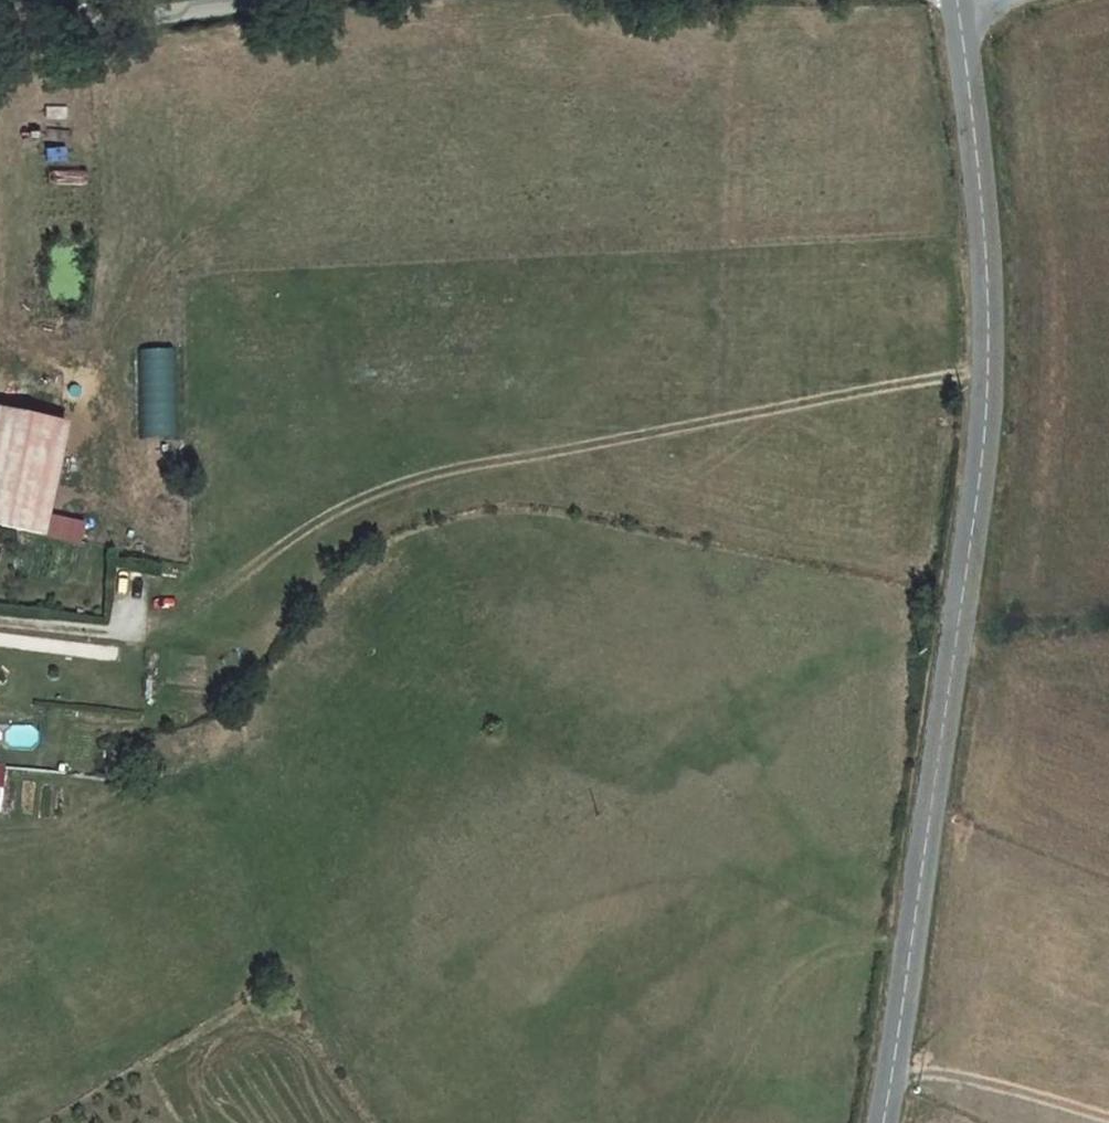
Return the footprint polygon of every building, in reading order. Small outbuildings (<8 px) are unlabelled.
[(10,448),(0,446),(0,504),(10,448)] [(10,813),(18,770),(0,767),(0,812),(10,813)]
